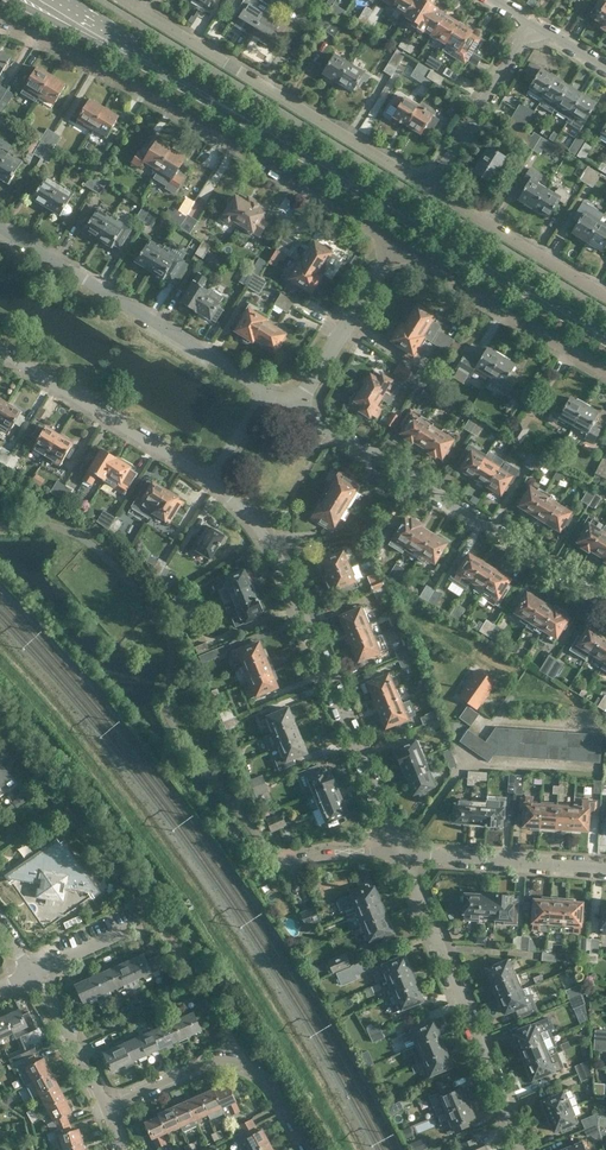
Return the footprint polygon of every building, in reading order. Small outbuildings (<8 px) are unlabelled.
[(205,9),(211,0),(192,0),(205,9)] [(265,14),(269,6),(259,0),(244,0),(234,16),(235,17),(239,19),(234,27),(251,37),(265,14)] [(417,0),(388,0),(387,2),(394,6),(393,8),(406,17),(406,18),(417,0)] [(435,0),(417,0),(406,18),(414,23),(412,27),(416,30),(435,0)] [(416,30),(417,30),(418,28),(431,36),(444,15),(437,11),(437,9),(432,6),(436,0),(435,0),(416,30)] [(604,0),(599,0),(594,9),(601,12),(596,21),(603,25),(601,28),(605,31),(605,1),(604,0)] [(337,13),(343,16),(348,9),(342,5),(337,13)] [(355,24),(362,28),(373,11),(366,6),(355,24)] [(276,20),(265,14),(251,37),(262,44),(267,36),(279,43),(280,41),(288,46),(297,32),(289,27),(290,26),(277,18),(276,20)] [(444,15),(431,36),(432,36),(429,42),(434,45),(438,39),(446,44),(458,24),(444,15)] [(344,21),(338,18),(324,31),(334,37),(344,21)] [(472,33),(458,24),(443,50),(464,63),(478,39),(471,35),(472,33)] [(404,50),(408,44),(402,40),(398,47),(404,50)] [(408,44),(404,50),(410,54),(414,47),(408,44)] [(392,77),(405,55),(396,49),(383,71),(392,77)] [(12,55),(4,50),(2,53),(0,52),(0,76),(12,55)] [(337,83),(349,63),(334,54),(323,74),(337,83)] [(437,70),(441,64),(430,57),(426,64),(437,70)] [(369,76),(349,63),(338,83),(352,92),(357,83),(360,85),(363,80),(366,82),(369,76)] [(414,70),(427,77),(431,71),(419,63),(414,70)] [(39,96),(51,76),(37,67),(25,87),(39,96)] [(414,70),(410,76),(423,84),(427,77),(414,70)] [(555,78),(541,70),(535,80),(533,78),(529,85),(531,86),(529,90),(542,99),(555,78)] [(443,78),(431,71),(427,77),(439,85),(443,78)] [(65,84),(51,76),(39,96),(53,104),(65,84)] [(556,107),(562,97),(569,87),(555,78),(542,99),(556,107)] [(570,115),(577,103),(582,95),(569,87),(562,97),(556,107),(570,115)] [(0,98),(0,113),(12,94),(5,89),(0,98)] [(404,99),(398,95),(393,104),(399,108),(397,110),(390,105),(385,113),(394,118),(392,120),(392,124),(395,126),(399,124),(400,124),(401,122),(406,126),(418,107),(405,98),(404,99)] [(582,95),(577,103),(570,115),(570,116),(572,113),(579,118),(578,120),(584,124),(596,104),(582,95)] [(92,128),(104,108),(90,99),(78,119),(92,128)] [(418,107),(406,126),(420,134),(421,133),(428,137),(433,129),(432,129),(438,119),(432,116),(432,115),(431,114),(432,113),(432,108),(421,102),(418,107)] [(517,110),(530,118),(534,112),(521,104),(517,110)] [(104,108),(92,128),(107,136),(118,116),(104,108)] [(513,116),(526,125),(530,118),(517,110),(513,116)] [(523,130),(526,125),(513,116),(509,123),(522,131),(523,130)] [(533,149),(541,136),(534,132),(532,135),(523,130),(522,131),(509,123),(504,130),(527,143),(526,146),(533,149)] [(535,130),(540,133),(544,126),(539,123),(535,130)] [(44,145),(52,132),(45,128),(37,141),(39,142),(44,145)] [(549,138),(554,141),(558,134),(553,131),(549,138)] [(44,145),(46,146),(51,149),(59,136),(52,132),(44,145)] [(541,136),(533,149),(540,154),(548,140),(541,136)] [(568,150),(575,154),(583,141),(576,137),(568,150)] [(158,169),(170,149),(156,141),(146,157),(138,152),(130,165),(137,169),(139,166),(141,168),(144,163),(149,166),(150,164),(158,169)] [(39,159),(46,146),(44,145),(39,142),(31,154),(39,159)] [(585,142),(577,156),(584,160),(592,147),(585,142)] [(46,146),(39,159),(47,164),(54,151),(51,149),(46,146)] [(502,172),(508,161),(504,159),(505,158),(489,148),(474,172),(477,174),(476,176),(486,182),(487,180),(490,182),(498,170),(502,172)] [(184,158),(170,149),(158,169),(165,173),(164,175),(170,179),(167,184),(176,189),(182,179),(174,174),(181,164),(183,164),(185,161),(184,159),(184,158)] [(6,154),(0,164),(0,178),(8,182),(20,162),(6,154)] [(91,173),(96,177),(104,164),(97,160),(89,172),(91,173)] [(586,183),(594,169),(588,165),(579,179),(586,183)] [(594,169),(586,183),(593,188),(601,174),(594,169)] [(91,191),(99,178),(96,177),(91,173),(83,186),(91,191)] [(533,210),(545,190),(537,184),(539,180),(533,176),(519,199),(524,203),(524,204),(533,210)] [(46,206),(58,186),(45,178),(32,197),(46,206)] [(99,178),(91,191),(98,195),(106,183),(99,178)] [(58,186),(46,206),(60,214),(62,215),(65,217),(69,215),(71,212),(71,208),(68,206),(66,205),(72,195),(58,186)] [(553,195),(545,190),(533,210),(542,215),(543,214),(548,217),(559,201),(565,204),(571,195),(568,193),(567,191),(562,188),(560,188),(559,188),(557,190),(556,190),(553,195)] [(231,205),(222,219),(231,225),(234,219),(239,222),(251,203),(247,200),(246,202),(236,196),(235,197),(234,197),(233,197),(232,197),(231,197),(230,198),(229,199),(229,200),(229,201),(229,202),(229,204),(230,204),(231,205)] [(251,203),(239,222),(239,223),(260,235),(267,224),(260,219),(267,209),(253,200),(251,203)] [(143,223),(151,210),(143,205),(135,218),(143,223)] [(586,243),(599,223),(591,218),(596,209),(589,205),(587,209),(572,232),(579,236),(578,237),(586,243)] [(98,238),(110,218),(96,209),(84,229),(98,238)] [(151,210),(143,223),(150,227),(158,215),(151,210)] [(179,228),(186,216),(175,210),(168,221),(179,228)] [(186,216),(179,228),(190,234),(198,221),(188,214),(186,216)] [(110,218),(98,238),(112,246),(124,226),(110,218)] [(599,223),(586,243),(596,249),(597,247),(602,251),(605,244),(605,227),(599,223)] [(284,235),(277,248),(290,256),(298,244),(284,235)] [(195,254),(203,243),(194,238),(187,249),(195,254)] [(163,250),(157,247),(149,241),(137,261),(150,270),(163,250)] [(203,243),(195,254),(203,259),(210,247),(203,243)] [(302,254),(298,261),(322,276),(328,266),(331,268),(337,257),(330,253),(331,251),(331,248),(326,245),(324,246),(322,248),(315,243),(306,257),(302,254)] [(176,258),(163,250),(150,270),(164,278),(176,258)] [(298,261),(297,261),(291,271),(294,272),(290,279),(312,292),(322,276),(298,261)] [(246,286),(253,273),(245,268),(238,281),(246,286)] [(253,273),(246,286),(258,294),(266,281),(253,273)] [(196,311),(196,310),(209,290),(204,287),(209,279),(200,274),(182,302),(196,311)] [(224,301),(225,299),(209,289),(209,290),(196,310),(217,323),(225,311),(220,308),(222,303),(222,302),(223,300),(224,301)] [(279,298),(291,306),(295,299),(283,291),(279,298)] [(287,312),(291,306),(279,298),(275,305),(287,312)] [(264,321),(267,317),(258,311),(259,308),(249,302),(242,313),(244,314),(234,330),(243,336),(242,337),(242,340),(247,343),(250,342),(251,340),(252,341),(252,340),(264,321)] [(403,325),(422,337),(435,316),(417,305),(411,316),(409,314),(403,325)] [(264,321),(252,340),(262,346),(264,344),(275,351),(285,334),(264,321)] [(426,339),(422,337),(403,325),(392,341),(414,354),(417,348),(420,349),(426,339)] [(457,340),(442,331),(435,342),(442,346),(441,348),(449,353),(457,340)] [(494,352),(487,348),(483,356),(481,355),(478,358),(466,351),(456,369),(458,371),(459,370),(469,376),(468,377),(470,378),(474,371),(479,374),(481,371),(489,376),(502,355),(495,350),(494,352)] [(502,355),(489,376),(498,381),(496,384),(501,387),(500,390),(508,395),(516,382),(508,377),(515,365),(508,361),(509,359),(502,355)] [(412,372),(399,364),(393,373),(406,381),(412,372)] [(434,375),(421,367),(416,375),(429,383),(434,375)] [(391,395),(396,387),(398,384),(392,381),(375,370),(364,387),(384,400),(389,393),(391,395)] [(419,385),(418,386),(412,396),(419,401),(426,390),(419,385)] [(359,407),(359,409),(371,416),(372,413),(378,417),(383,408),(380,407),(384,400),(364,387),(354,404),(359,407)] [(518,395),(530,402),(535,394),(529,391),(527,394),(521,391),(518,395)] [(574,425),(586,404),(578,399),(577,401),(569,397),(563,410),(554,405),(548,418),(557,423),(559,420),(565,423),(566,421),(574,425)] [(8,403),(0,399),(0,417),(8,403)] [(26,416),(21,413),(22,412),(8,403),(0,417),(0,431),(1,429),(9,433),(15,422),(21,426),(26,416)] [(586,404),(574,425),(582,430),(581,432),(587,435),(585,438),(595,443),(602,430),(593,426),(600,413),(593,409),(594,408),(586,404)] [(395,408),(385,423),(393,428),(403,413),(395,408)] [(414,441),(428,419),(415,412),(402,433),(407,436),(405,439),(412,443),(414,440),(414,441)] [(477,422),(478,421),(470,417),(463,427),(471,432),(477,422)] [(429,450),(440,432),(432,427),(434,423),(428,419),(414,441),(429,450)] [(477,422),(471,432),(478,436),(484,425),(478,421),(477,422)] [(47,457),(60,435),(46,427),(45,428),(39,424),(33,435),(39,439),(33,448),(47,457)] [(440,432),(429,450),(431,451),(429,454),(435,457),(437,455),(442,458),(456,437),(449,433),(447,436),(440,432)] [(505,437),(500,434),(496,441),(501,444),(505,437)] [(71,458),(78,448),(73,445),(74,443),(60,435),(47,457),(61,465),(67,455),(71,458)] [(13,454),(1,447),(0,449),(0,461),(7,466),(13,454)] [(486,456),(486,455),(473,448),(460,469),(473,478),(486,456)] [(104,479),(116,459),(117,458),(103,450),(85,480),(91,484),(96,475),(104,479)] [(488,487),(500,469),(490,463),(492,459),(495,454),(489,450),(486,455),(486,456),(473,478),(488,487)] [(530,468),(536,457),(528,453),(522,463),(530,468)] [(13,454),(7,466),(13,470),(20,459),(13,454)] [(605,468),(605,456),(604,454),(603,454),(594,472),(602,476),(605,468)] [(536,457),(530,468),(536,472),(543,462),(536,457)] [(116,459),(104,479),(118,488),(122,481),(127,484),(135,472),(129,468),(130,468),(116,459)] [(500,469),(488,487),(501,495),(514,473),(507,469),(505,472),(500,469)] [(563,474),(557,471),(553,477),(559,481),(563,474)] [(325,494),(347,507),(360,485),(341,473),(333,486),(330,484),(325,494)] [(58,497),(66,484),(58,480),(51,492),(58,497)] [(153,484),(148,481),(132,506),(152,518),(155,513),(168,492),(154,484),(153,484)] [(66,484),(58,497),(66,502),(74,489),(66,484)] [(532,514),(543,495),(545,492),(533,484),(519,506),(532,514)] [(588,504),(595,492),(588,488),(580,500),(588,504)] [(184,502),(168,492),(155,513),(169,522),(180,503),(182,504),(184,502)] [(547,523),(558,505),(549,499),(551,496),(545,492),(543,495),(532,514),(547,523)] [(595,492),(588,504),(595,509),(602,497),(595,492)] [(347,507),(325,494),(319,504),(321,505),(313,518),(333,530),(347,507)] [(558,505),(547,523),(560,531),(562,527),(565,529),(569,522),(566,520),(573,509),(567,505),(564,509),(558,505)] [(110,529),(117,517),(105,510),(98,521),(110,529)] [(590,550),(601,531),(596,528),(599,523),(592,519),(588,516),(583,524),(587,527),(578,542),(590,550)] [(117,517),(110,529),(117,534),(125,522),(117,517)] [(408,546),(420,527),(422,525),(413,519),(411,521),(407,518),(392,541),(399,546),(402,542),(408,546)] [(394,530),(386,525),(371,549),(379,554),(394,530)] [(220,546),(221,545),(222,545),(224,544),(226,543),(226,541),(227,540),(226,538),(225,537),(207,526),(205,529),(207,530),(196,548),(211,557),(218,546),(220,546)] [(348,536),(352,536),(363,535),(367,529),(362,526),(348,527),(348,536)] [(420,527),(408,546),(406,550),(412,554),(415,550),(421,554),(422,554),(434,535),(420,527)] [(605,559),(605,530),(604,528),(602,532),(601,531),(590,550),(605,560),(605,559)] [(364,535),(363,535),(352,536),(353,545),(368,544),(364,535)] [(422,554),(421,554),(419,558),(426,563),(428,558),(435,563),(447,544),(434,535),(422,554)] [(330,575),(352,566),(350,560),(347,561),(344,552),(333,556),(332,552),(322,556),(329,573),(330,575)] [(472,581),(483,563),(469,554),(454,580),(459,583),(462,579),(470,584),(471,581),(472,581)] [(164,568),(167,563),(159,558),(152,570),(160,575),(164,568)] [(471,581),(470,584),(475,587),(477,584),(485,589),(496,571),(483,563),(472,581),(471,581)] [(395,565),(388,577),(397,582),(404,571),(395,565)] [(356,575),(352,566),(330,575),(329,573),(324,575),(331,591),(340,588),(342,593),(358,587),(354,576),(356,575)] [(170,571),(164,568),(160,575),(159,577),(165,581),(170,571)] [(223,596),(251,585),(245,570),(224,579),(228,589),(221,591),(223,596)] [(498,607),(505,595),(510,587),(507,585),(510,579),(496,571),(485,589),(482,595),(490,599),(489,601),(498,607)] [(369,583),(372,591),(384,586),(381,578),(369,583)] [(236,608),(259,599),(256,591),(253,591),(251,585),(223,596),(226,603),(233,601),(236,608)] [(427,601),(434,590),(427,585),(420,597),(427,601)] [(372,591),(375,599),(388,594),(384,586),(372,591)] [(434,590),(427,601),(436,606),(443,595),(434,590)] [(181,593),(171,599),(179,615),(186,612),(190,610),(186,599),(181,593)] [(530,621),(542,601),(528,593),(516,612),(523,617),(521,621),(527,625),(530,621)] [(259,599),(236,608),(239,617),(233,619),(237,628),(247,624),(248,627),(261,621),(260,619),(266,617),(262,608),(259,599)] [(555,610),(542,601),(530,621),(536,625),(534,629),(541,633),(543,629),(555,610)] [(208,602),(195,608),(197,615),(211,609),(208,602)] [(457,604),(451,615),(459,620),(466,609),(457,604)] [(348,610),(350,613),(341,617),(347,632),(370,622),(363,608),(358,610),(357,606),(348,610)] [(543,629),(550,633),(547,637),(554,642),(569,618),(564,616),(566,613),(556,607),(555,610),(543,629)] [(189,621),(186,612),(179,615),(183,624),(189,621)] [(391,620),(398,617),(396,612),(388,615),(391,620)] [(480,631),(489,637),(496,625),(487,619),(480,631)] [(376,637),(370,622),(347,632),(353,646),(376,637)] [(489,637),(498,642),(505,630),(496,625),(489,637)] [(591,656),(603,637),(589,628),(577,647),(591,656)] [(376,637),(353,646),(360,661),(382,652),(376,637)] [(605,663),(605,638),(603,637),(591,656),(605,665),(605,663)] [(207,641),(195,646),(198,653),(210,648),(207,641)] [(233,653),(231,654),(234,661),(242,658),(245,665),(242,667),(266,657),(259,642),(254,645),(253,642),(232,650),(233,653)] [(397,657),(410,652),(406,644),(393,649),(397,657)] [(513,651),(517,653),(521,647),(517,644),(513,651)] [(216,657),(213,649),(199,655),(202,662),(216,657)] [(410,652),(397,657),(401,668),(414,663),(410,652)] [(547,675),(557,659),(550,654),(540,670),(547,675)] [(251,680),(276,670),(270,656),(242,667),(245,674),(248,672),(251,680)] [(557,659),(547,675),(554,679),(564,663),(557,659)] [(276,670),(251,680),(254,688),(248,691),(251,698),(278,687),(275,680),(279,678),(276,670)] [(477,708),(495,682),(479,671),(461,696),(477,708)] [(375,698),(397,689),(391,674),(369,683),(375,698)] [(422,695),(429,692),(427,687),(420,690),(422,695)] [(397,689),(375,698),(381,712),(403,703),(397,689)] [(579,695),(584,698),(588,692),(583,689),(579,695)] [(594,704),(598,706),(603,700),(599,697),(594,704)] [(409,718),(403,703),(381,712),(387,727),(409,718)] [(464,712),(475,720),(479,714),(467,706),(464,712)] [(232,710),(232,708),(220,713),(224,722),(236,717),(238,716),(235,709),(232,710)] [(272,732),(294,723),(288,708),(266,717),(272,732)] [(429,724),(440,719),(437,711),(425,715),(425,716),(421,718),(424,726),(429,724)] [(471,726),(475,720),(464,712),(460,718),(471,726)] [(236,717),(224,722),(227,731),(240,725),(236,717)] [(440,719),(429,724),(432,731),(443,726),(440,719)] [(300,737),(294,723),(272,732),(278,747),(300,737)] [(502,742),(503,728),(496,727),(490,736),(498,742),(502,742)] [(465,745),(474,733),(469,730),(460,741),(465,745)] [(471,749),(479,737),(474,733),(465,745),(471,749)] [(498,749),(498,742),(490,736),(486,742),(492,746),(497,750),(498,749)] [(280,769),(285,767),(295,763),(293,758),(307,752),(300,737),(278,747),(283,756),(276,759),(280,769)] [(401,765),(425,755),(419,740),(395,750),(401,765)] [(486,742),(478,754),(483,758),(492,746),(486,742)] [(504,756),(505,742),(502,742),(498,742),(498,749),(497,750),(493,756),(504,756)] [(518,743),(517,757),(525,758),(526,744),(521,743),(518,743)] [(242,746),(235,749),(239,756),(245,753),(242,746)] [(489,762),(493,756),(497,750),(492,746),(483,758),(489,762)] [(560,746),(559,760),(566,761),(567,747),(560,746)] [(447,757),(455,754),(452,747),(444,750),(447,757)] [(455,754),(447,757),(451,768),(459,764),(455,754)] [(409,779),(431,770),(425,755),(401,765),(401,766),(403,765),(409,779)] [(1,787),(12,777),(0,762),(0,786),(1,787)] [(417,799),(425,795),(423,790),(437,784),(434,776),(442,773),(439,767),(431,770),(409,779),(417,799)] [(313,793),(337,783),(331,768),(307,778),(313,793)] [(481,779),(482,770),(469,770),(468,784),(474,784),(474,778),(481,779)] [(254,787),(267,782),(263,774),(250,779),(254,787)] [(515,787),(516,775),(509,774),(508,787),(515,787)] [(516,775),(515,787),(523,788),(524,775),(516,775)] [(601,793),(602,780),(594,780),(594,793),(601,793)] [(267,782),(254,787),(257,795),(270,790),(267,782)] [(337,783),(313,793),(319,808),(342,799),(336,785),(337,784),(337,783)] [(505,819),(507,797),(496,797),(495,801),(487,801),(486,826),(501,827),(501,819),(505,819)] [(540,827),(542,805),(533,804),(533,798),(526,797),(524,826),(540,827)] [(350,819),(342,799),(319,808),(325,823),(340,816),(342,822),(350,819)] [(470,822),(472,800),(456,799),(455,812),(454,812),(453,813),(452,813),(451,813),(450,814),(450,815),(449,816),(449,817),(450,818),(450,819),(451,820),(452,821),(453,821),(454,821),(470,822)] [(472,800),(470,822),(476,823),(478,825),(486,826),(487,801),(472,800)] [(573,804),(573,807),(572,829),(588,830),(589,815),(595,816),(596,802),(582,801),(582,804),(573,804)] [(542,805),(540,827),(556,828),(558,803),(550,802),(550,805),(542,805)] [(564,803),(558,803),(556,828),(571,829),(572,829),(573,807),(564,806),(564,803)] [(274,816),(279,829),(287,825),(282,813),(274,816)] [(272,832),(279,829),(274,816),(267,820),(272,832)] [(93,896),(98,893),(63,842),(61,844),(59,841),(8,877),(12,882),(14,880),(41,885),(39,896),(47,898),(46,905),(53,906),(55,899),(62,901),(65,889),(92,894),(93,896)] [(373,887),(368,876),(358,880),(361,887),(351,892),(352,894),(338,900),(342,910),(345,908),(348,916),(356,912),(381,902),(378,896),(380,896),(377,888),(375,889),(374,887),(373,887)] [(495,919),(497,894),(489,893),(487,895),(481,895),(480,918),(495,919)] [(480,918),(481,895),(465,894),(464,894),(463,894),(462,895),(461,895),(461,896),(461,897),(461,898),(461,899),(461,900),(462,901),(463,902),(464,902),(465,902),(464,918),(472,918),(472,917),(480,918)] [(512,921),(513,905),(511,905),(512,895),(497,894),(495,919),(504,920),(504,921),(512,921)] [(549,926),(551,900),(535,899),(533,928),(540,929),(540,922),(549,923),(549,926)] [(567,902),(551,900),(549,926),(556,926),(556,923),(565,924),(567,902)] [(362,927),(386,917),(381,902),(356,912),(362,927)] [(581,932),(583,903),(567,902),(565,924),(565,927),(574,928),(573,931),(581,932)] [(308,910),(313,923),(321,920),(315,907),(308,910)] [(306,926),(313,923),(308,910),(300,913),(306,926)] [(67,929),(83,922),(80,917),(64,924),(67,929)] [(386,917),(362,927),(365,933),(367,931),(371,940),(382,935),(383,939),(394,935),(386,917)] [(488,936),(475,935),(474,943),(487,944),(488,936)] [(520,950),(521,937),(513,936),(513,949),(520,950)] [(521,937),(520,950),(528,950),(529,937),(521,937)] [(588,950),(588,938),(580,938),(579,951),(586,951),(588,950)] [(590,954),(598,955),(599,939),(591,939),(590,950),(590,954)] [(551,953),(546,952),(542,952),(541,961),(555,962),(556,953),(551,953)] [(346,953),(326,961),(331,974),(351,965),(346,953)] [(129,960),(138,979),(143,976),(145,978),(152,975),(152,972),(158,969),(153,957),(146,960),(143,954),(129,960)] [(387,981),(411,971),(404,954),(377,966),(381,974),(384,973),(387,981)] [(598,955),(590,954),(583,954),(583,962),(598,963),(598,955)] [(137,979),(138,979),(129,960),(116,966),(124,985),(130,983),(131,985),(137,982),(137,979)] [(493,984),(517,974),(514,967),(512,968),(508,960),(487,969),(493,984)] [(367,970),(363,961),(337,972),(342,985),(357,979),(355,974),(367,970)] [(124,988),(124,985),(116,966),(102,972),(110,991),(116,988),(119,990),(124,988)] [(417,985),(411,971),(387,981),(394,995),(417,985)] [(110,994),(110,991),(102,972),(88,979),(97,997),(102,994),(105,996),(110,994)] [(517,974),(493,984),(500,998),(523,988),(517,974)] [(533,977),(535,983),(543,980),(541,974),(533,977)] [(96,997),(97,997),(88,979),(75,985),(77,991),(71,994),(76,1006),(89,1001),(90,1003),(96,1000),(96,997)] [(383,988),(381,983),(373,987),(375,992),(383,988)] [(585,988),(586,997),(593,997),(593,983),(585,983),(585,988)] [(568,1000),(582,994),(579,984),(564,991),(568,1000)] [(396,1012),(423,1000),(417,985),(394,995),(390,997),(396,1012)] [(523,989),(523,988),(500,998),(506,1013),(515,1010),(518,1019),(537,1011),(527,987),(523,989)] [(572,1009),(584,1004),(582,994),(568,1000),(572,1009)] [(14,1033),(28,1026),(20,1009),(6,1015),(14,1033)] [(180,1019),(188,1037),(193,1035),(196,1037),(202,1034),(201,1031),(202,1031),(194,1013),(180,1019)] [(0,1039),(14,1033),(6,1015),(0,1018),(0,1038),(0,1039)] [(521,1050),(553,1037),(550,1029),(553,1028),(549,1018),(517,1031),(519,1034),(515,1035),(521,1050)] [(188,1040),(188,1037),(180,1019),(167,1025),(175,1043),(179,1041),(182,1043),(188,1040)] [(406,1033),(412,1047),(413,1048),(416,1046),(443,1035),(436,1019),(412,1029),(413,1031),(406,1033)] [(371,1035),(383,1030),(380,1023),(369,1028),(371,1035)] [(175,1043),(167,1025),(152,1031),(160,1049),(165,1047),(168,1049),(174,1046),(175,1043)] [(383,1030),(371,1035),(374,1042),(386,1037),(383,1030)] [(605,1041),(605,1031),(594,1030),(593,1040),(605,1041)] [(160,1053),(160,1049),(152,1031),(139,1037),(147,1055),(152,1053),(154,1055),(160,1053)] [(443,1035),(416,1046),(419,1053),(421,1052),(425,1060),(449,1050),(443,1035)] [(147,1059),(147,1055),(139,1037),(126,1043),(133,1061),(138,1059),(141,1062),(147,1059)] [(527,1065),(557,1052),(555,1047),(557,1046),(553,1037),(521,1050),(527,1065)] [(593,1040),(592,1050),(605,1051),(605,1041),(593,1040)] [(569,1041),(561,1044),(564,1050),(571,1047),(569,1041)] [(133,1065),(133,1061),(126,1043),(105,1053),(111,1067),(118,1064),(119,1068),(125,1065),(127,1068),(133,1065)] [(407,1056),(415,1053),(413,1048),(412,1047),(405,1050),(407,1056)] [(21,1049),(8,1055),(11,1063),(24,1057),(21,1049)] [(449,1050),(425,1060),(425,1061),(423,1062),(425,1068),(428,1067),(431,1075),(455,1065),(449,1050)] [(533,1080),(560,1069),(563,1067),(557,1052),(527,1065),(533,1080)] [(38,1061),(35,1055),(22,1061),(23,1062),(15,1066),(25,1085),(34,1081),(51,1072),(44,1059),(38,1061)] [(578,1074),(587,1070),(590,1069),(587,1061),(574,1066),(578,1074)] [(422,1070),(419,1063),(413,1065),(416,1073),(422,1070)] [(581,1082),(591,1078),(594,1076),(590,1069),(587,1070),(578,1074),(581,1082)] [(41,1094),(57,1085),(51,1072),(34,1081),(41,1094)] [(57,1085),(41,1094),(48,1107),(64,1099),(57,1085)] [(215,1092),(222,1107),(227,1104),(232,1114),(239,1111),(235,1101),(237,1100),(230,1085),(215,1092)] [(438,1114),(471,1101),(466,1086),(445,1095),(443,1090),(430,1095),(438,1114)] [(222,1107),(215,1092),(214,1089),(200,1095),(208,1113),(222,1107)] [(547,1117),(569,1107),(566,1100),(569,1099),(566,1092),(543,1101),(546,1107),(543,1108),(547,1117)] [(194,1119),(208,1113),(200,1095),(187,1102),(194,1119)] [(50,1129),(55,1127),(69,1122),(66,1115),(71,1112),(64,1099),(48,1107),(54,1121),(48,1124),(50,1129)] [(401,1101),(388,1106),(391,1113),(404,1108),(401,1101)] [(466,1120),(477,1115),(471,1101),(438,1114),(440,1120),(449,1117),(452,1125),(453,1125),(455,1130),(468,1125),(466,1120)] [(181,1125),(194,1119),(187,1102),(173,1108),(181,1125)] [(573,1115),(569,1107),(547,1117),(551,1125),(553,1124),(555,1131),(578,1121),(575,1114),(573,1115)] [(160,1116),(167,1131),(181,1125),(173,1108),(159,1114),(160,1116)] [(29,1117),(36,1113),(34,1109),(27,1112),(29,1117)] [(36,1113),(29,1117),(32,1122),(39,1118),(36,1113)] [(587,1128),(598,1123),(598,1119),(597,1119),(597,1114),(583,1119),(587,1128)] [(598,1124),(598,1126),(605,1127),(605,1118),(605,1115),(605,1114),(597,1114),(597,1119),(598,1119),(598,1123),(598,1124)] [(162,1134),(167,1131),(160,1116),(146,1123),(152,1138),(154,1138),(158,1147),(166,1144),(162,1134)] [(242,1132),(256,1125),(252,1119),(239,1125),(242,1132)] [(65,1149),(83,1143),(79,1129),(73,1131),(70,1124),(56,1130),(58,1135),(61,1134),(65,1149)] [(583,1130),(586,1137),(597,1132),(598,1124),(583,1130)] [(242,1132),(236,1135),(239,1141),(241,1140),(245,1147),(243,1148),(243,1149),(256,1149),(270,1143),(263,1129),(259,1131),(256,1125),(242,1132)] [(414,1136),(410,1126),(399,1130),(404,1141),(414,1136)] [(598,1126),(597,1132),(597,1135),(605,1136),(605,1127),(598,1126)] [(412,1149),(423,1149),(428,1148),(424,1137),(409,1143),(412,1149)] [(26,1138),(18,1140),(20,1149),(29,1149),(26,1138)] [(484,1145),(479,1148),(475,1138),(461,1144),(464,1149),(486,1149),(484,1145)] [(583,1142),(563,1149),(587,1149),(583,1142)]
